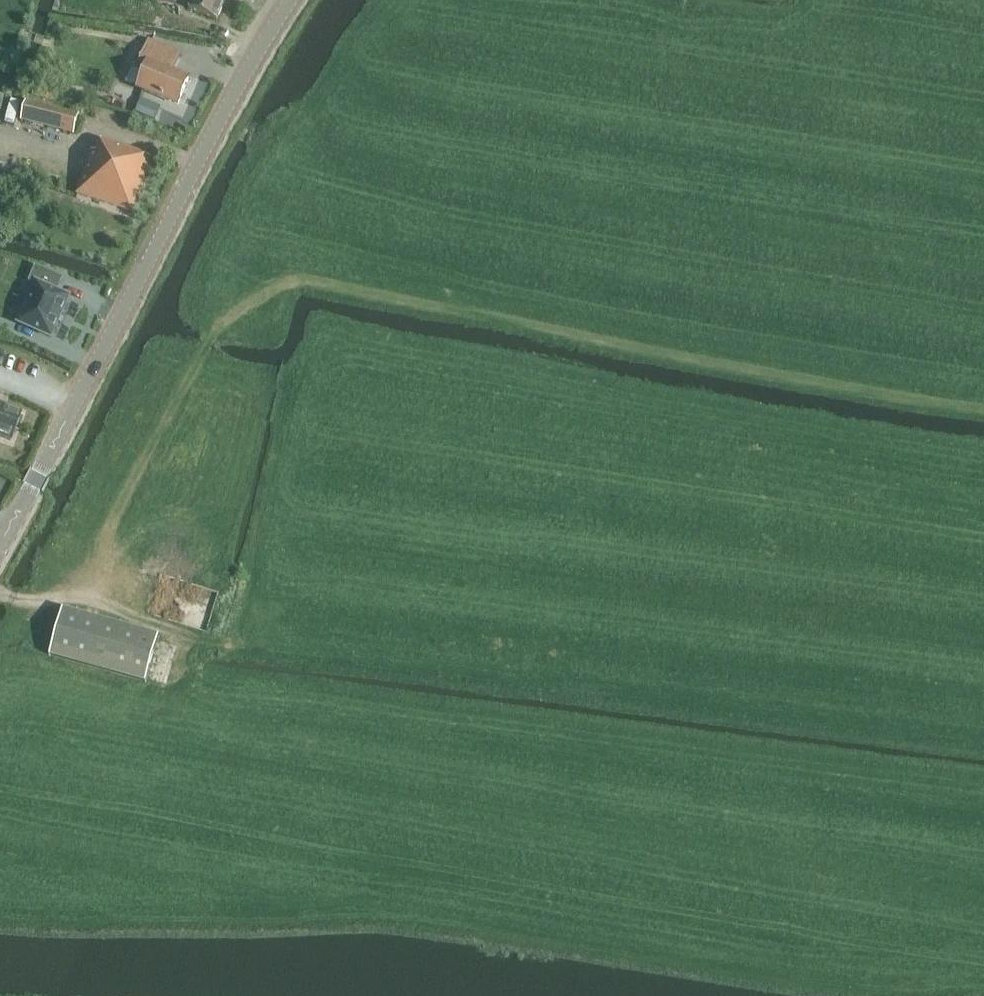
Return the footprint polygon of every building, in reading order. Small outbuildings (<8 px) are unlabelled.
[(225,0),(193,0),(189,9),(217,21),(226,0),(225,0)] [(180,55),(149,42),(136,75),(142,77),(137,90),(178,107),(190,80),(173,72),(180,55)] [(161,108),(142,100),(137,113),(156,121),(161,108)] [(26,103),(22,120),(80,135),(85,118),(26,103)] [(73,170),(66,190),(132,212),(151,157),(150,157),(102,141),(98,153),(92,151),(84,174),(73,170)] [(36,284),(19,323),(52,338),(70,297),(57,292),(62,279),(37,268),(30,282),(36,284)] [(21,413),(0,406),(0,436),(11,441),(21,413)] [(64,610),(52,655),(148,681),(160,636),(64,610)]
